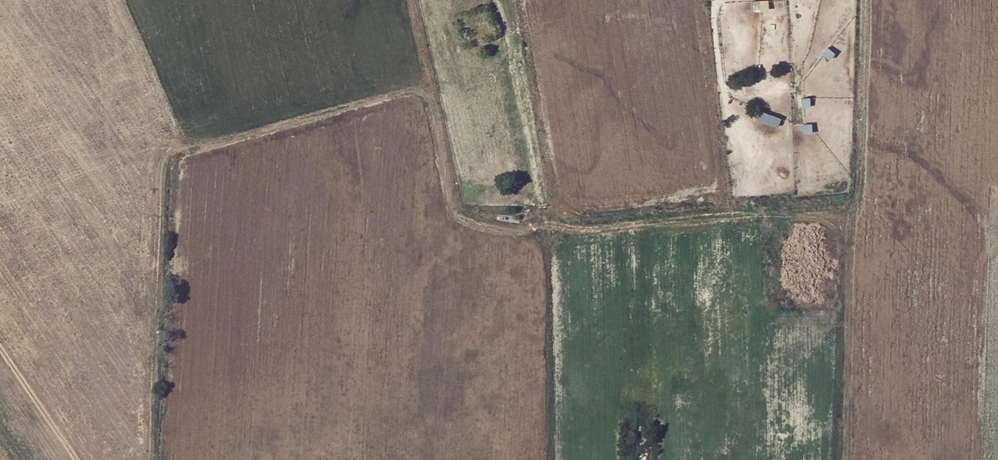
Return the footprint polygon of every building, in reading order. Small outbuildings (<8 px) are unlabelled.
[(764,110),(760,119),(781,126),(784,117),(764,110)]
